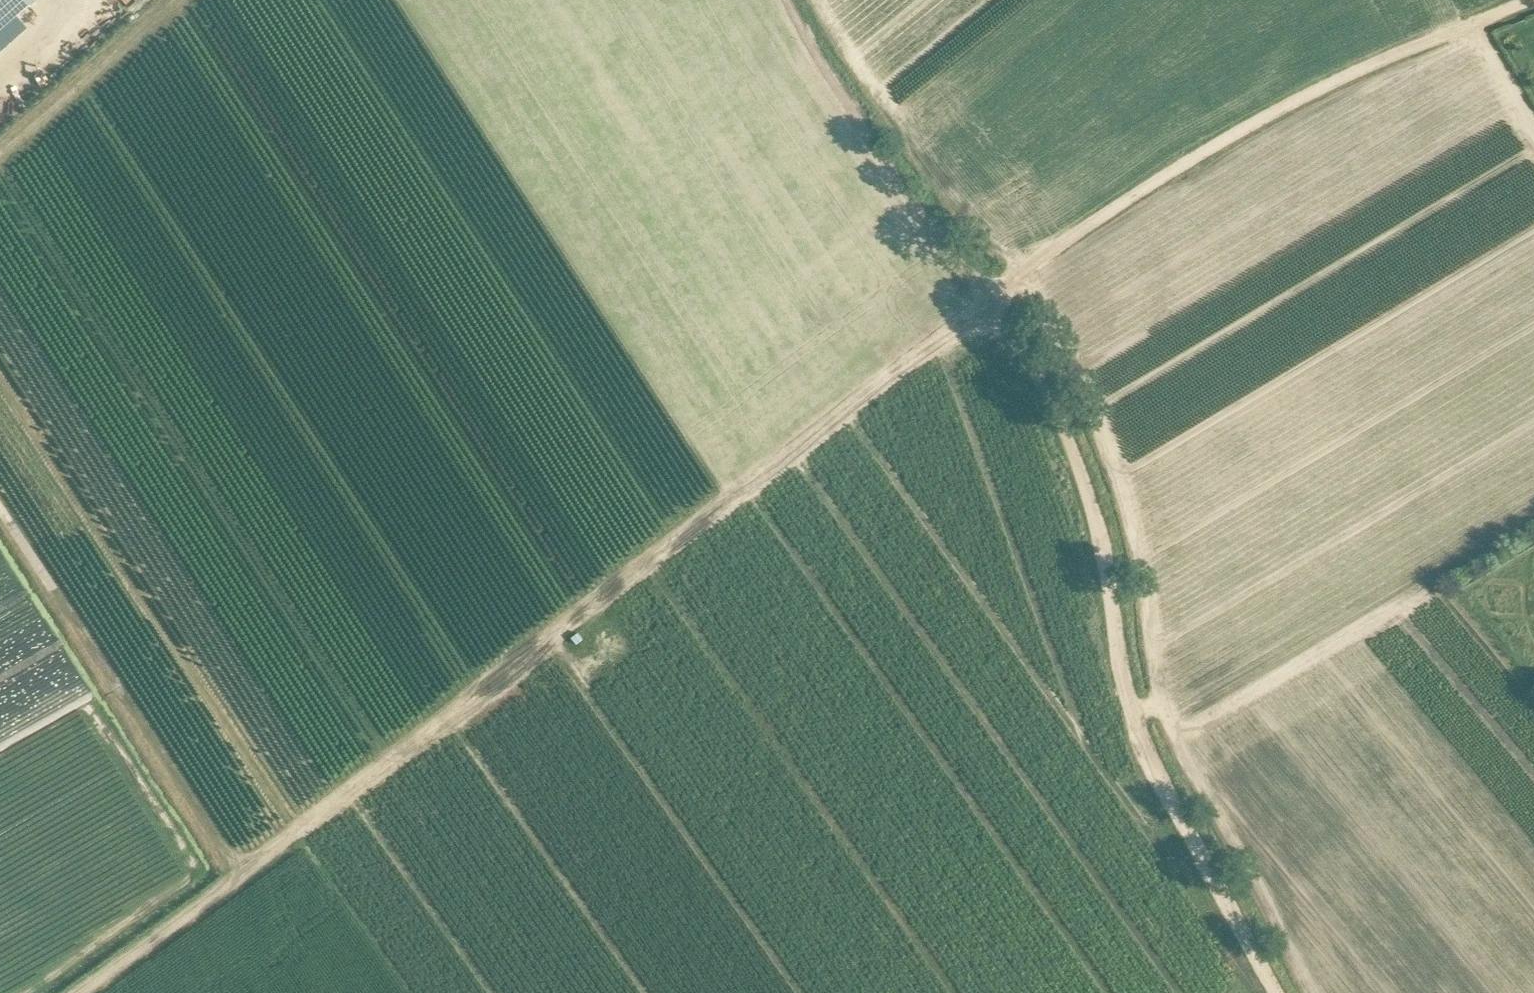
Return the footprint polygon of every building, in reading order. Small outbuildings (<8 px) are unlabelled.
[(31,4),(28,0),(0,0),(0,31),(31,4)]
